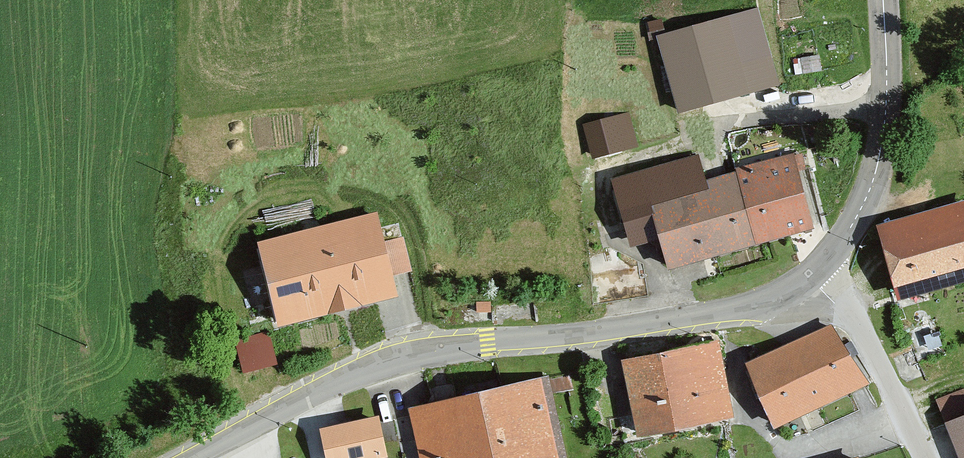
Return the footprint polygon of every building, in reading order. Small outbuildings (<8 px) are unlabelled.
[(664,35),(659,37),(679,110),(777,82),(757,10),(664,35)] [(659,37),(664,35),(660,22),(647,26),(651,40),(659,37)] [(626,116),(587,126),(595,154),(634,144),(626,116)] [(737,171),(738,175),(756,242),(804,229),(805,233),(809,232),(812,231),(811,227),(814,226),(798,169),(803,168),(802,161),(800,154),(737,171)] [(698,158),(614,181),(631,242),(654,236),(657,245),(663,243),(670,266),(708,255),(756,242),(738,175),(705,184),(698,158)] [(883,229),(892,260),(901,292),(963,275),(963,205),(883,229)] [(262,244),(282,320),(339,306),(396,291),(391,273),(409,269),(398,223),(378,228),(375,215),(262,244)] [(489,302),(476,302),(476,312),(489,312),(489,302)] [(750,365),(773,421),(801,409),(849,386),(865,378),(851,358),(858,354),(851,342),(844,346),(832,328),(750,365)] [(269,331),(235,341),(243,370),(277,360),(269,331)] [(713,342),(626,359),(633,390),(641,433),(728,416),(713,342)] [(545,380),(548,394),(572,389),(569,375),(545,380)] [(414,412),(419,436),(425,457),(558,457),(564,457),(548,394),(545,380),(414,412)] [(940,402),(962,457),(963,457),(963,392),(940,402)] [(322,430),(327,457),(359,457),(381,453),(374,419),(322,430)]
